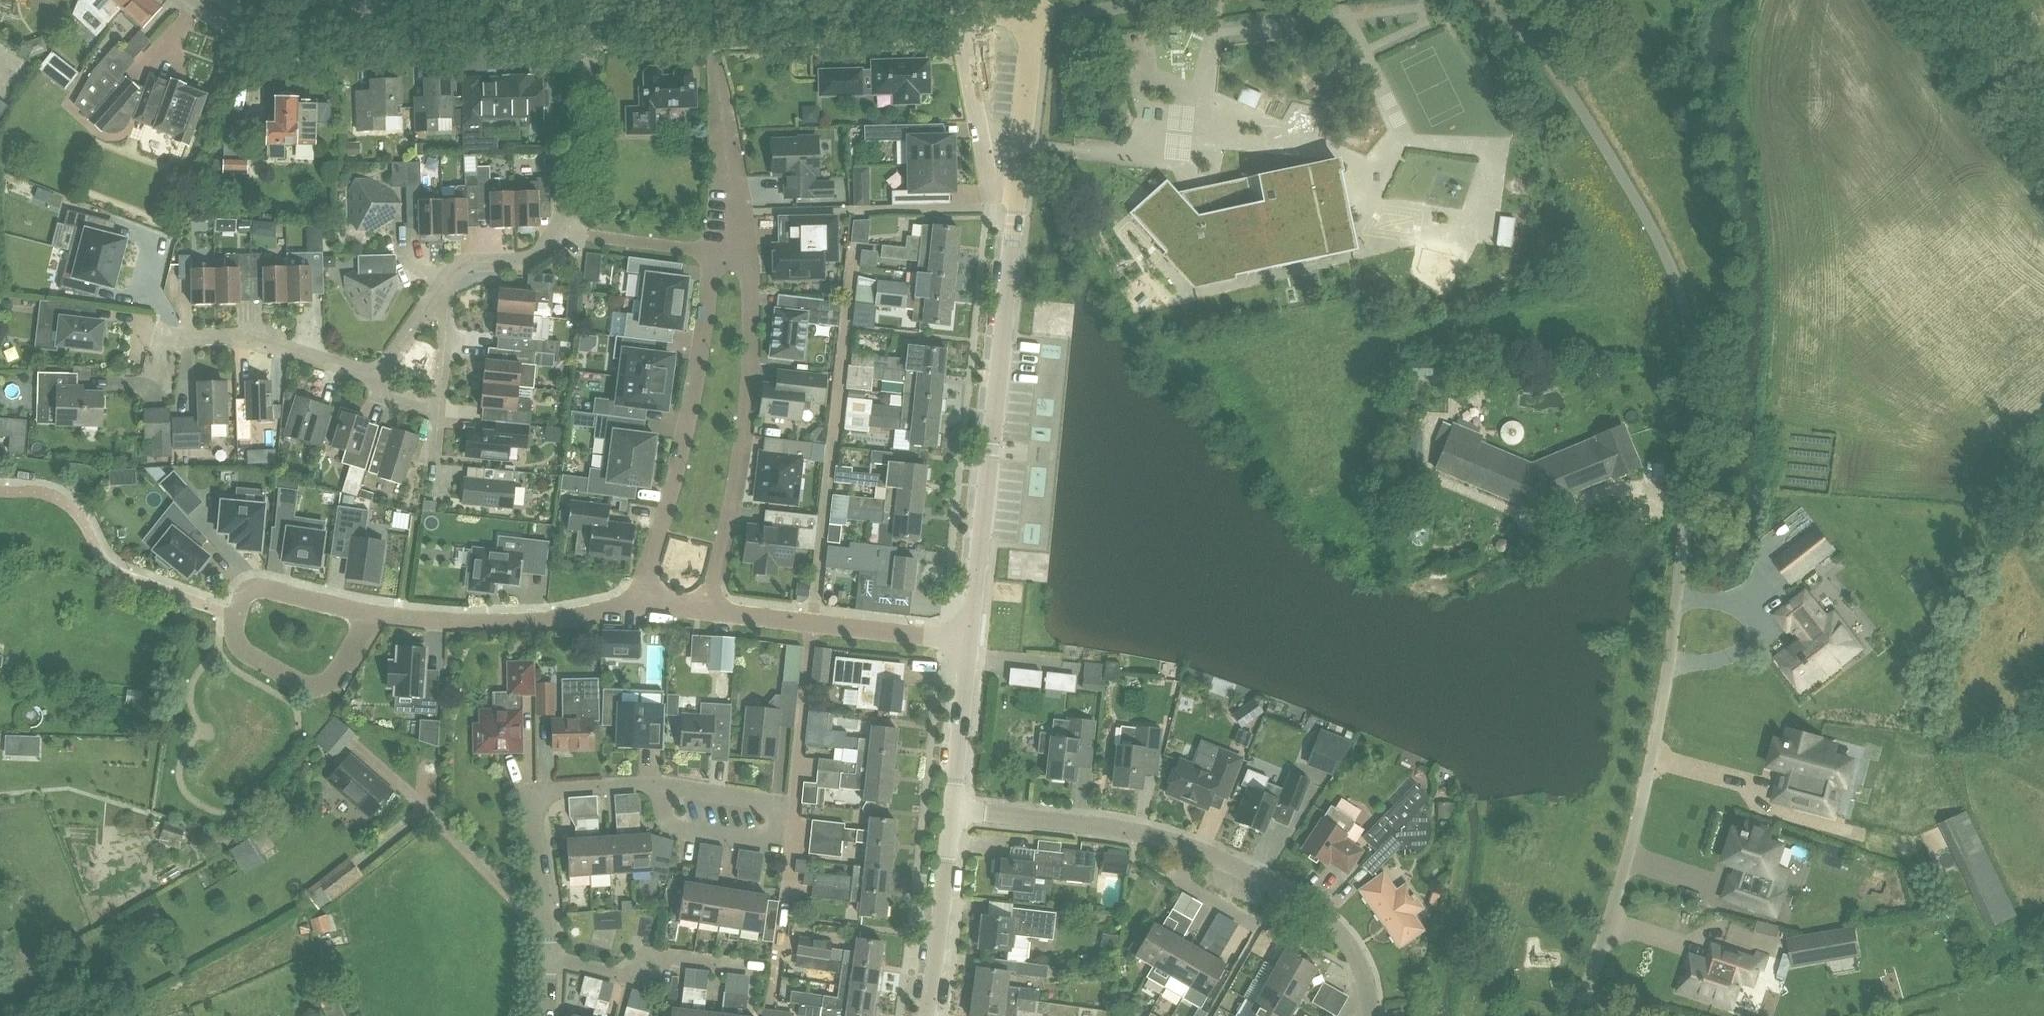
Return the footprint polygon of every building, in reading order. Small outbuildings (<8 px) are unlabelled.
[(107,25),(122,8),(129,0),(80,0),(107,25)] [(161,7),(154,0),(129,0),(122,8),(142,27),(161,7)] [(140,29),(122,48),(134,59),(151,40),(140,29)] [(91,118),(90,119),(101,129),(117,109),(135,116),(134,117),(154,125),(154,127),(176,135),(174,139),(187,144),(206,94),(204,93),(201,88),(191,84),(185,86),(184,86),(184,84),(172,79),(171,81),(151,73),(144,91),(137,88),(138,87),(121,73),(134,59),(122,48),(117,43),(89,74),(76,105),(91,118)] [(38,67),(66,89),(80,72),(52,50),(38,67)] [(893,61),(872,61),(873,69),(873,91),(896,90),(896,103),(918,102),(918,92),(929,92),(929,89),(931,88),(930,81),(929,79),(928,60),(908,60),(908,63),(893,63),(893,61)] [(656,66),(648,66),(643,72),(644,86),(639,86),(639,106),(626,107),(626,134),(655,133),(654,107),(696,106),(695,78),(692,78),(692,71),(687,65),(679,66),(675,70),(675,75),(661,75),(661,71),(656,66)] [(860,70),(820,71),(820,95),(845,94),(845,86),(861,86),(860,70)] [(463,76),(464,122),(480,121),(480,119),(496,118),(496,115),(527,114),(527,118),(540,117),(540,114),(543,114),(542,106),(548,106),(548,89),(542,89),(542,80),(533,80),(533,75),(504,76),(504,81),(493,81),(493,83),(479,83),(479,76),(463,76)] [(436,117),(452,117),(450,77),(425,78),(426,105),(414,106),(415,130),(436,130),(436,117)] [(358,130),(378,129),(389,129),(388,115),(400,115),(400,79),(371,79),(372,100),(357,100),(358,130)] [(1262,94),(1243,86),(1237,101),(1255,109),(1262,94)] [(331,102),(315,102),(315,100),(296,99),(296,98),(293,98),(293,96),(290,93),(282,93),(279,96),(279,98),(276,98),(275,115),(268,115),(268,144),(268,156),(284,157),(284,144),(295,144),(295,142),(315,143),(315,122),(331,122),(331,102)] [(908,140),(909,164),(953,163),(952,136),(926,137),(926,124),(864,125),(864,141),(908,140)] [(799,140),(772,141),(773,174),(787,174),(787,180),(785,180),(786,198),(813,197),(812,173),(818,173),(817,135),(798,136),(799,140)] [(223,172),(248,173),(248,153),(223,153),(223,172)] [(405,160),(406,186),(421,186),(420,159),(405,160)] [(405,160),(392,161),(393,186),(406,186),(405,160)] [(1338,161),(1324,164),(1217,187),(1205,189),(1207,195),(1207,194),(1208,197),(1185,202),(1179,196),(1180,195),(1177,192),(1166,180),(1129,213),(1193,285),(1357,250),(1348,210),(1340,171),(1338,161)] [(953,190),(953,163),(909,164),(909,190),(891,191),(892,205),(927,204),(927,191),(953,190)] [(491,227),(515,226),(514,191),(500,192),(500,177),(491,177),(490,165),(478,166),(478,174),(479,202),(491,202),(491,227)] [(870,205),(869,166),(854,166),(854,206),(870,205)] [(464,237),(464,234),(467,234),(466,208),(479,208),(479,202),(478,202),(478,174),(465,174),(465,184),(458,185),(454,189),(455,199),(442,199),(442,200),(443,234),(447,234),(448,237),(450,239),(461,239),(464,237)] [(550,176),(537,176),(537,181),(533,181),(531,181),(527,185),(523,181),(516,182),(516,181),(514,181),(514,191),(515,226),(519,226),(519,230),(522,232),(534,232),(536,229),(536,226),(539,226),(538,200),(550,200),(550,176)] [(373,229),(394,216),(393,189),(371,177),(348,192),(349,217),(373,229)] [(439,234),(443,234),(442,200),(418,200),(420,235),(423,235),(423,238),(426,240),(436,239),(439,237),(439,234)] [(69,250),(120,263),(126,239),(103,233),(106,220),(68,210),(64,224),(75,227),(69,250)] [(800,244),(773,244),(773,279),(823,278),(823,260),(837,260),(836,215),(779,216),(779,219),(781,218),(781,217),(799,217),(800,244)] [(868,243),(871,218),(853,219),(851,241),(868,243)] [(1521,248),(1524,219),(1508,218),(1506,247),(1521,248)] [(251,233),(263,233),(264,221),(252,221),(251,233)] [(960,227),(922,223),(921,236),(907,235),(906,246),(882,244),(920,248),(957,252),(960,227)] [(249,224),(237,224),(237,232),(249,232),(249,224)] [(916,271),(954,276),(957,252),(882,244),(880,244),(881,256),(916,260),(916,271)] [(90,282),(113,288),(120,263),(69,250),(60,288),(87,295),(90,282)] [(287,265),(288,301),(288,302),(312,301),(311,276),(323,275),(323,251),(310,252),(310,265),(287,265)] [(263,252),(252,253),(251,253),(251,277),(263,277),(264,302),(288,302),(288,301),(287,265),(274,266),(274,259),(270,255),(263,255),(263,252)] [(226,253),(226,267),(215,267),(216,303),(240,303),(239,277),(251,277),(251,253),(226,253)] [(215,267),(192,267),(191,254),(178,254),(179,279),(191,278),(192,304),(216,303),(215,267)] [(358,267),(344,290),(358,311),(385,311),(397,289),(384,266),(383,254),(358,254),(358,267)] [(637,298),(685,304),(686,296),(690,297),(692,281),(688,280),(688,278),(659,275),(661,261),(628,257),(627,272),(640,274),(637,298)] [(878,279),(877,293),(952,300),(954,276),(912,271),(911,282),(878,279)] [(526,291),(499,288),(497,312),(542,316),(547,316),(550,314),(551,307),(548,303),(549,288),(554,289),(555,274),(528,272),(526,291)] [(565,318),(578,319),(581,292),(568,290),(565,318)] [(857,290),(853,325),(873,327),(875,305),(877,293),(857,290)] [(952,300),(877,293),(875,305),(905,308),(905,307),(913,308),(912,320),(949,324),(952,300)] [(795,310),(775,308),(769,356),(802,360),(806,323),(819,325),(822,300),(797,297),(795,310)] [(627,313),(624,337),(651,340),(653,326),(681,330),(682,328),(686,328),(688,313),(684,312),(685,304),(637,298),(637,299),(642,299),(641,314),(627,313)] [(57,344),(100,350),(102,336),(105,337),(107,324),(104,324),(104,321),(74,317),(76,303),(48,300),(45,325),(59,327),(57,344)] [(520,350),(536,352),(544,352),(545,339),(540,339),(542,316),(497,312),(497,317),(492,317),(491,332),(496,332),(495,336),(521,338),(520,350)] [(623,360),(621,377),(668,383),(670,371),(674,369),(675,361),(672,356),(648,354),(651,340),(624,337),(616,336),(613,359),(623,360)] [(902,351),(902,336),(887,337),(888,352),(902,351)] [(874,367),(944,374),(946,349),(919,346),(908,345),(907,357),(894,356),(875,355),(874,367)] [(535,364),(536,352),(520,350),(512,349),(510,361),(485,359),(485,362),(480,362),(479,377),(484,377),(483,383),(519,386),(519,385),(534,387),(536,364),(535,364)] [(1447,361),(1403,360),(1403,374),(1447,375),(1447,361)] [(903,394),(941,398),(944,374),(874,367),(873,378),(891,380),(904,381),(903,392),(903,394)] [(101,424),(101,411),(102,392),(83,392),(78,386),(69,385),(70,372),(38,371),(37,403),(58,404),(57,423),(101,424)] [(776,385),(764,384),(760,414),(800,418),(801,408),(810,409),(810,401),(822,402),(825,376),(778,371),(776,385)] [(608,400),(606,415),(627,417),(641,419),(641,418),(640,418),(641,409),(645,406),(665,409),(665,407),(670,405),(671,396),(667,394),(668,383),(621,377),(618,402),(608,400)] [(283,404),(271,404),(270,380),(246,381),(247,411),(236,411),(237,439),(251,439),(251,418),(271,418),(282,417),(283,404)] [(174,446),(203,445),(208,445),(212,441),(211,436),(223,435),(227,432),(226,422),(225,382),(199,383),(200,422),(189,422),(189,418),(173,418),(174,446)] [(519,386),(483,383),(481,407),(506,409),(505,421),(528,423),(530,423),(532,400),(518,398),(519,386)] [(872,400),(864,399),(865,390),(849,388),(848,397),(846,412),(939,422),(941,398),(903,394),(902,405),(888,403),(888,404),(872,403),(872,400)] [(298,398),(290,424),(288,424),(283,441),(297,445),(299,436),(320,442),(329,415),(319,412),(321,405),(298,398)] [(337,412),(343,414),(333,445),(345,449),(342,462),(366,469),(373,443),(362,440),(368,419),(357,416),(359,411),(339,405),(337,412)] [(153,443),(154,455),(170,455),(169,409),(145,410),(145,430),(157,430),(157,443),(153,443)] [(869,426),(911,430),(909,443),(936,446),(939,422),(846,412),(844,428),(869,431),(869,426)] [(606,439),(604,455),(652,461),(652,457),(655,454),(657,443),(654,440),(655,435),(625,431),(627,417),(606,415),(597,414),(594,437),(606,439)] [(15,416),(13,435),(12,449),(26,450),(29,417),(15,416)] [(526,446),(528,423),(498,420),(497,431),(469,429),(467,455),(507,458),(508,445),(526,446)] [(1483,434),(1453,421),(1447,434),(1434,466),(1529,505),(1611,474),(1612,476),(1639,465),(1622,423),(1597,432),(1597,435),(1529,461),(1480,442),(1483,434)] [(403,483),(418,435),(393,427),(385,454),(374,451),(368,471),(377,474),(377,475),(403,483)] [(1409,463),(1421,463),(1421,435),(1410,435),(1409,463)] [(756,498),(786,502),(796,503),(799,478),(801,458),(811,459),(813,442),(782,439),(781,455),(761,452),(756,498)] [(824,462),(826,444),(813,442),(811,459),(811,460),(824,462)] [(275,449),(265,449),(266,463),(275,462),(275,449)] [(651,465),(652,461),(604,455),(602,470),(590,468),(587,493),(617,497),(619,483),(648,487),(649,482),(652,480),(654,468),(651,465)] [(852,470),(851,482),(924,490),(926,465),(888,461),(886,474),(852,470)] [(512,507),(515,481),(514,481),(515,470),(494,468),(493,479),(465,477),(463,503),(512,507)] [(187,487),(174,472),(160,484),(174,499),(187,487)] [(849,495),(848,506),(921,514),(924,490),(887,486),(885,498),(849,495)] [(301,565),(317,568),(322,534),(301,530),(303,519),(292,517),(296,491),(280,489),(276,527),(288,529),(284,559),(302,561),(301,565)] [(353,504),(354,497),(344,495),(343,502),(353,504)] [(236,499),(223,497),(219,531),(231,532),(230,542),(238,542),(238,548),(260,550),(264,505),(236,503),(236,499)] [(630,559),(634,525),(607,522),(609,506),(570,501),(567,527),(591,530),(588,554),(605,556),(604,560),(618,562),(619,558),(630,559)] [(195,525),(174,502),(157,523),(168,532),(154,550),(158,554),(156,557),(169,568),(172,565),(187,577),(194,568),(198,570),(209,556),(185,537),(195,525)] [(338,506),(333,538),(352,540),(347,577),(378,582),(384,542),(369,540),(365,535),(369,510),(338,506)] [(892,536),(919,538),(921,514),(848,506),(847,518),(893,523),(892,536)] [(783,530),(747,526),(744,560),(756,561),(755,573),(774,575),(775,563),(791,565),(793,547),(814,549),(818,515),(765,510),(765,511),(785,513),(783,530)] [(839,543),(841,524),(829,523),(827,542),(839,543)] [(1805,570),(1833,548),(1816,527),(1788,550),(1805,570)] [(521,549),(520,553),(473,548),(471,569),(467,569),(465,585),(469,585),(469,589),(493,592),(494,583),(518,585),(520,565),(533,566),(536,541),(522,539),(521,544),(519,544),(519,549),(521,549)] [(875,585),(913,589),(916,559),(896,557),(897,547),(850,542),(849,549),(828,546),(826,567),(877,572),(875,585)] [(1825,676),(1846,659),(1819,624),(1815,628),(1806,615),(1817,606),(1806,592),(1776,615),(1787,629),(1791,627),(1800,639),(1777,658),(1801,689),(1823,672),(1825,676)] [(603,631),(602,655),(638,656),(639,632),(603,631)] [(693,634),(691,655),(709,656),(710,636),(693,634)] [(709,656),(709,668),(735,669),(736,638),(710,636),(709,656)] [(422,644),(407,643),(406,647),(398,647),(397,662),(389,662),(388,686),(396,687),(395,695),(415,696),(414,712),(435,713),(437,681),(423,680),(425,648),(422,648),(422,644)] [(830,648),(816,646),(813,677),(827,678),(830,648)] [(900,711),(903,681),(883,679),(885,661),(836,655),(833,683),(859,685),(857,706),(900,711)] [(508,661),(508,694),(520,694),(534,693),(533,661),(508,661)] [(1105,679),(1104,677),(1102,677),(1103,664),(1084,662),(1082,689),(1103,691),(1105,679)] [(1010,668),(1008,684),(1040,688),(1042,671),(1010,668)] [(563,702),(563,719),(553,719),(553,749),(593,748),(593,719),(599,719),(598,678),(578,678),(579,701),(563,702)] [(780,706),(779,707),(795,707),(798,683),(782,681),(780,706)] [(538,683),(538,713),(553,713),(552,683),(538,683)] [(617,745),(661,747),(663,693),(638,692),(637,703),(620,702),(620,690),(603,689),(602,723),(618,723),(617,745)] [(502,750),(521,750),(520,710),(520,694),(508,694),(496,694),(497,709),(481,710),(482,726),(484,726),(484,749),(502,749),(502,750)] [(680,748),(711,749),(712,738),(729,739),(731,704),(701,702),(700,715),(682,714),(680,748)] [(780,710),(748,707),(743,754),(776,757),(780,710)] [(809,709),(805,744),(822,746),(824,729),(827,730),(829,712),(809,709)] [(1040,731),(1037,753),(1050,755),(1047,777),(1073,780),(1075,767),(1075,765),(1088,766),(1090,747),(1093,721),(1069,718),(1069,720),(1067,739),(1054,737),(1054,733),(1051,733),(1040,731)] [(440,722),(421,721),(420,741),(438,747),(440,722)] [(824,729),(822,746),(857,750),(869,751),(895,753),(898,729),(871,726),(870,739),(846,737),(847,732),(827,730),(824,729)] [(1119,745),(1114,785),(1140,788),(1142,775),(1142,773),(1155,774),(1157,755),(1160,729),(1136,726),(1136,728),(1120,726),(1119,745)] [(1322,728),(1307,763),(1334,774),(1355,741),(1322,728)] [(1777,741),(1770,766),(1782,769),(1791,772),(1790,776),(1803,779),(1796,805),(1833,815),(1833,814),(1830,813),(1838,784),(1845,786),(1846,786),(1846,785),(1827,779),(1833,755),(1836,745),(1820,741),(1821,739),(1789,731),(1786,743),(1777,741)] [(1180,759),(1167,792),(1207,808),(1208,805),(1216,784),(1229,789),(1242,758),(1220,749),(1215,761),(1197,753),(1192,764),(1180,759)] [(819,757),(817,770),(866,775),(893,777),(895,753),(869,751),(857,750),(856,761),(819,757)] [(372,815),(392,792),(349,755),(329,778),(372,815)] [(817,770),(816,787),(822,787),(841,789),(841,787),(864,790),(863,799),(890,802),(893,777),(866,775),(817,770)] [(1296,809),(1308,779),(1291,772),(1284,788),(1267,781),(1262,792),(1249,787),(1236,820),(1263,831),(1276,799),(1280,801),(1279,802),(1296,809)] [(1415,782),(1387,811),(1403,825),(1431,797),(1415,782)] [(803,785),(801,802),(821,804),(822,787),(816,787),(803,785)] [(584,810),(604,808),(603,796),(583,797),(584,810)] [(1355,820),(1331,804),(1302,848),(1326,864),(1329,860),(1347,872),(1363,850),(1344,837),(1355,820)] [(1992,926),(2017,914),(1966,811),(1941,823),(1992,926)] [(631,871),(653,870),(652,866),(670,865),(675,840),(651,837),(650,833),(641,833),(639,812),(628,813),(631,871)] [(611,873),(631,871),(628,813),(616,814),(617,835),(608,835),(611,873)] [(567,838),(569,875),(590,874),(586,815),(575,816),(576,837),(567,838)] [(590,874),(611,873),(608,835),(599,836),(598,815),(586,815),(590,874)] [(868,830),(857,828),(845,827),(845,822),(812,819),(810,836),(893,844),(896,820),(869,817),(868,830)] [(179,847),(186,826),(166,820),(159,841),(179,847)] [(1746,832),(1734,828),(1724,861),(1736,864),(1732,876),(1730,875),(1723,897),(1780,914),(1787,891),(1785,890),(1792,869),(1781,865),(1788,844),(1771,838),(1774,831),(1749,823),(1746,832)] [(193,842),(209,841),(208,831),(192,833),(193,842)] [(268,859),(254,834),(253,835),(231,849),(245,873),(268,859)] [(1402,844),(1392,834),(1376,850),(1386,860),(1402,844)] [(842,856),(843,840),(810,836),(809,853),(842,856)] [(271,855),(283,850),(278,838),(266,843),(271,855)] [(678,918),(699,921),(712,844),(701,842),(694,883),(684,881),(678,918)] [(891,868),(893,844),(867,843),(864,865),(864,866),(891,868)] [(699,921),(719,925),(726,888),(717,886),(723,846),(712,844),(699,921)] [(738,868),(737,877),(748,879),(749,870),(753,850),(739,848),(736,868),(738,868)] [(995,858),(993,873),(999,874),(998,888),(1033,892),(1034,877),(1091,882),(1092,876),(1094,851),(1063,848),(1063,852),(1035,849),(1033,862),(1001,858),(1001,859),(995,858)] [(1105,853),(1104,861),(1116,863),(1114,872),(1125,874),(1128,856),(1105,853)] [(321,882),(307,893),(317,906),(331,895),(359,874),(348,861),(321,882)] [(813,885),(862,890),(888,892),(891,868),(864,866),(864,865),(854,864),(852,876),(814,872),(813,885)] [(749,870),(748,879),(760,881),(761,872),(749,870)] [(1420,930),(1421,926),(1412,914),(1420,909),(1420,905),(1407,887),(1403,886),(1396,891),(1385,875),(1381,874),(1362,888),(1362,891),(1398,943),(1402,943),(1420,930)] [(849,900),(861,901),(859,914),(886,917),(888,892),(862,890),(813,885),(811,896),(849,900)] [(719,925),(740,928),(746,891),(726,888),(719,925)] [(761,931),(767,895),(746,891),(740,928),(761,931)] [(1181,912),(1204,920),(1211,901),(1188,893),(1181,912)] [(976,943),(979,945),(1005,948),(1006,959),(1024,961),(1027,954),(1029,955),(1031,941),(1029,941),(1028,936),(1052,938),(1053,911),(1012,905),(1012,918),(982,914),(981,930),(978,930),(975,932),(974,940),(976,943)] [(1135,955),(1153,965),(1182,913),(1172,908),(1161,927),(1153,922),(1135,955)] [(1225,911),(1217,929),(1238,939),(1247,922),(1225,911)] [(318,919),(325,936),(342,928),(335,912),(318,919)] [(1146,976),(1164,986),(1165,987),(1190,943),(1181,938),(1192,919),(1182,913),(1153,965),(1146,976)] [(1165,987),(1182,997),(1218,934),(1208,928),(1197,948),(1190,943),(1165,987)] [(1853,929),(1792,939),(1797,965),(1797,964),(1857,953),(1853,929)] [(1228,940),(1218,934),(1182,997),(1201,1007),(1226,964),(1217,959),(1228,940)] [(855,950),(845,949),(832,947),(833,940),(799,935),(796,953),(879,966),(883,942),(856,938),(855,950)] [(1761,970),(1766,954),(1757,951),(1754,958),(1722,947),(1716,964),(1691,956),(1681,987),(1719,1000),(1727,1001),(1736,979),(1752,983),(1757,968),(1761,970)] [(1274,967),(1307,985),(1317,967),(1283,949),(1274,967)] [(795,965),(841,972),(839,984),(876,990),(879,966),(796,953),(796,954),(797,954),(795,965)] [(1016,961),(1015,973),(1047,977),(1047,965),(1016,961)] [(976,966),(973,992),(1034,1000),(1037,989),(1007,985),(1009,971),(976,966)] [(1274,967),(1264,986),(1296,1004),(1307,985),(1274,967)] [(1086,969),(1086,985),(1123,985),(1123,969),(1086,969)] [(737,973),(735,987),(756,991),(759,977),(737,973)] [(598,998),(603,980),(585,975),(580,994),(587,996),(598,999),(598,998)] [(1318,991),(1332,999),(1337,989),(1324,981),(1318,991)] [(873,1013),(876,990),(839,984),(837,996),(792,989),(790,1002),(821,1007),(836,1008),(846,1010),(873,1013)] [(696,988),(684,986),(683,996),(694,998),(696,988)] [(1275,1015),(1289,1015),(1296,1004),(1264,986),(1253,1003),(1275,1015)] [(692,1015),(713,1015),(713,1012),(704,1011),(707,989),(696,988),(694,998),(693,1009),(692,1015)] [(713,1015),(734,1015),(737,992),(725,991),(722,1013),(713,1012),(713,1015)] [(1318,991),(1312,1001),(1326,1009),(1332,999),(1318,991)] [(734,1015),(747,1015),(745,1015),(748,993),(737,992),(734,1015)] [(1035,1000),(1034,1000),(973,992),(970,1015),(1016,1015),(1017,1009),(1033,1011),(1035,1000)] [(609,1001),(598,998),(598,999),(596,1008),(594,1015),(606,1015),(609,1001)] [(1253,1003),(1247,1000),(1240,1003),(1237,1009),(1238,1015),(1275,1015),(1253,1003)] [(638,1009),(627,1006),(624,1015),(636,1015),(638,1009)] [(682,1008),(672,1007),(671,1015),(692,1015),(693,1009),(682,1008)] [(873,1013),(846,1010),(836,1008),(821,1007),(820,1015),(872,1015),(873,1013)]
